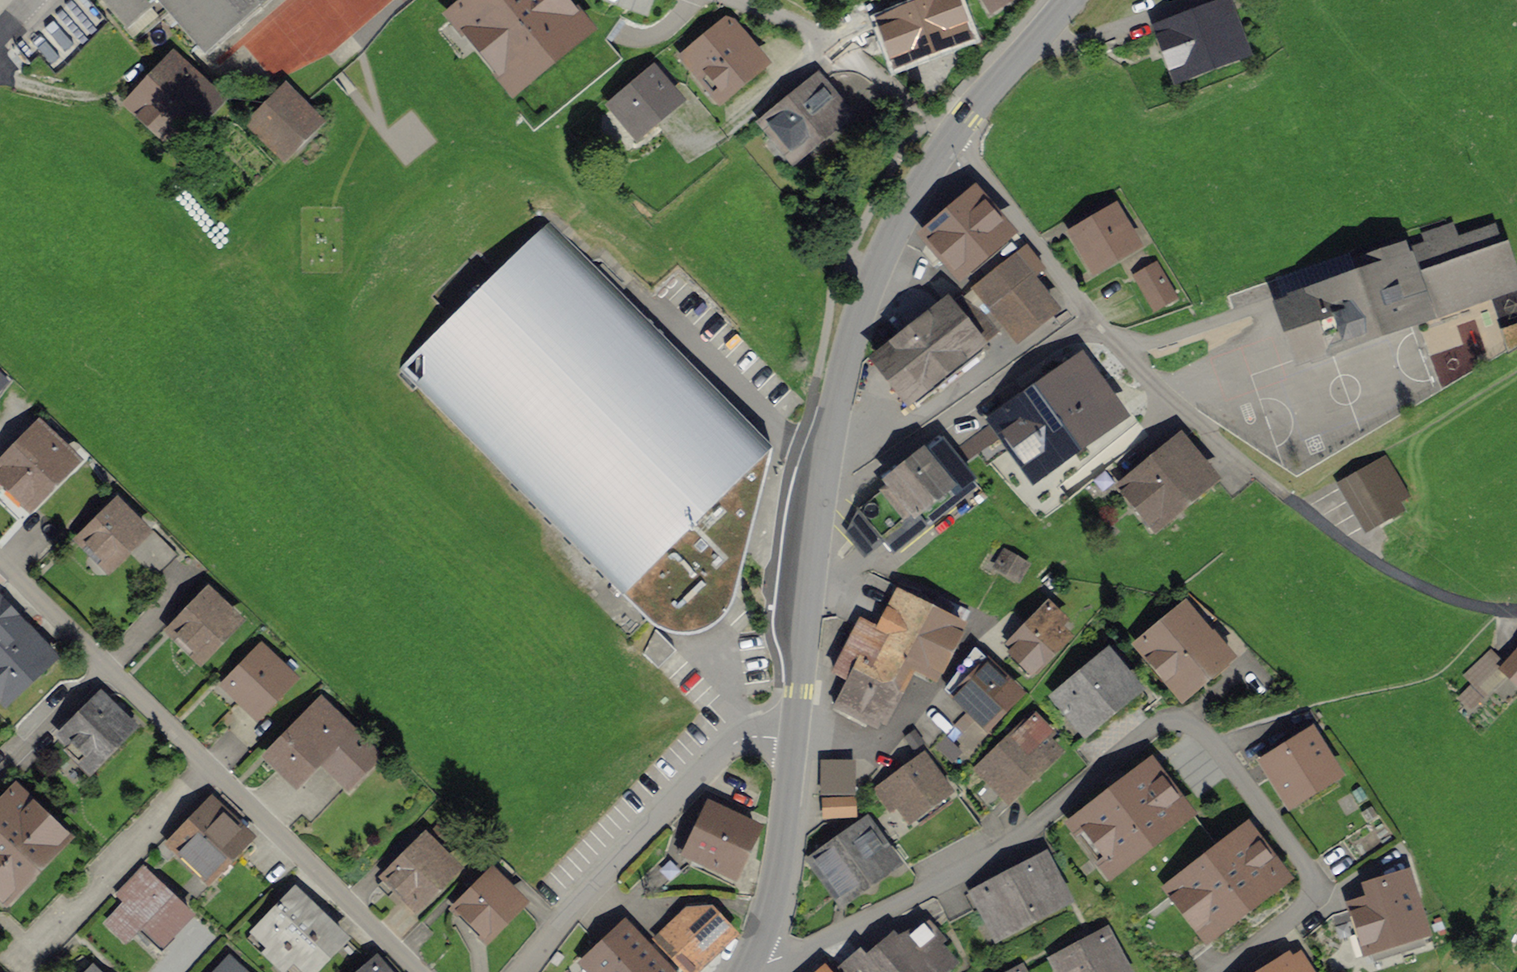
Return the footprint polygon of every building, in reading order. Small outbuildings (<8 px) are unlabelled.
[(103,3),(139,44),(172,16),(210,59),(279,0),(107,0),(103,3)] [(459,17),(518,88),(590,29),(566,0),(479,0),(459,17)] [(949,0),(943,0),(884,22),(898,58),(962,33),(949,0)] [(994,13),(1018,0),(987,0),(994,13)] [(1253,56),(1231,3),(1161,32),(1178,74),(1224,55),(1229,66),(1253,56)] [(727,19),(673,60),(709,109),(764,68),(727,19)] [(217,97),(175,58),(129,107),(171,146),(217,97)] [(679,106),(646,63),(605,94),(607,97),(638,137),(679,106)] [(846,115),(814,77),(747,132),(778,170),(846,115)] [(319,123),(287,89),(249,125),(281,159),(319,123)] [(1001,251),(971,198),(921,226),(951,279),(1001,251)] [(1143,256),(1115,205),(1070,230),(1098,281),(1143,256)] [(1509,300),(1482,221),(1268,295),(1295,373),(1509,300)] [(771,448),(549,223),(401,368),(652,623),(662,629),(674,633),(687,634),(700,632),(712,627),(722,619),(730,608),(734,596),(751,531),(771,448)] [(1016,256),(968,292),(1012,350),(1060,314),(1016,256)] [(1155,268),(1135,279),(1153,314),(1174,303),(1155,268)] [(991,366),(942,306),(869,365),(918,425),(991,366)] [(1498,329),(1505,350),(1516,346),(1516,323),(1498,329)] [(1139,401),(1104,352),(1031,403),(1065,452),(1139,401)] [(38,424),(0,464),(0,497),(29,524),(83,466),(38,424)] [(959,448),(969,460),(996,439),(986,426),(959,448)] [(1220,495),(1175,439),(1103,495),(1148,551),(1220,495)] [(985,503),(944,450),(850,523),(891,576),(985,503)] [(1409,510),(1386,459),(1331,484),(1355,535),(1409,510)] [(150,538),(111,501),(66,550),(105,586),(133,556),(150,538)] [(158,532),(133,556),(154,579),(180,554),(158,532)] [(1001,549),(990,571),(1019,586),(1030,564),(1001,549)] [(242,628),(205,593),(162,638),(199,673),(242,628)] [(896,596),(877,634),(945,666),(964,630),(896,596)] [(1076,633),(1047,603),(994,657),(1023,686),(1076,633)] [(1231,664),(1180,609),(1138,647),(1189,702),(1231,664)] [(8,701),(55,659),(24,626),(0,648),(0,692),(8,701)] [(933,692),(945,666),(877,634),(861,626),(834,679),(849,687),(835,714),(881,737),(909,681),(933,692)] [(641,657),(656,673),(674,655),(659,640),(641,657)] [(293,683),(257,649),(221,687),(257,721),(293,683)] [(1143,698),(1109,654),(1055,696),(1089,740),(1143,698)] [(1507,673),(1516,683),(1516,663),(1507,673)] [(1020,700),(989,669),(948,709),(979,740),(1020,700)] [(141,727),(108,694),(56,745),(88,778),(141,727)] [(349,732),(318,703),(261,763),(292,793),(349,732)] [(1069,762),(1033,723),(973,777),(1009,816),(1069,762)] [(1340,776),(1309,732),(1261,766),(1292,809),(1340,776)] [(945,734),(936,745),(955,761),(965,749),(945,734)] [(927,754),(875,788),(901,827),(953,794),(927,754)] [(824,765),(822,797),(858,798),(859,767),(824,765)] [(1193,821),(1151,766),(1075,823),(1117,879),(1193,821)] [(16,791),(0,808),(0,894),(6,899),(65,839),(16,791)] [(857,820),(858,798),(822,797),(821,819),(857,820)] [(252,839),(203,805),(165,858),(214,893),(252,839)] [(734,886),(756,829),(712,812),(689,869),(734,886)] [(838,910),(910,870),(884,824),(812,864),(838,910)] [(1287,877),(1242,827),(1172,891),(1216,940),(1287,877)] [(461,873),(425,835),(376,882),(412,920),(461,873)] [(1066,913),(1037,864),(969,904),(997,952),(1066,913)] [(532,900),(497,866),(450,913),(485,947),(524,908),(532,900)] [(191,917),(144,870),(120,894),(128,902),(108,922),(125,939),(140,924),(162,946),(191,917)] [(1409,878),(1350,896),(1370,961),(1429,943),(1409,878)] [(285,896),(248,938),(287,971),(315,971),(339,944),(285,896)] [(699,902),(647,952),(615,919),(596,938),(629,971),(692,971),(691,971),(730,934),(699,902)] [(838,971),(963,971),(940,932),(921,931),(893,939),(866,961),(858,953),(838,971)] [(1110,938),(1049,964),(1052,971),(1124,971),(1110,938)] [(1301,956),(1270,971),(1310,971),(1301,956)] [(228,960),(217,971),(241,971),(228,960)] [(374,961),(364,971),(385,971),(374,961)] [(1026,963),(1008,971),(1030,971),(1026,963)]
